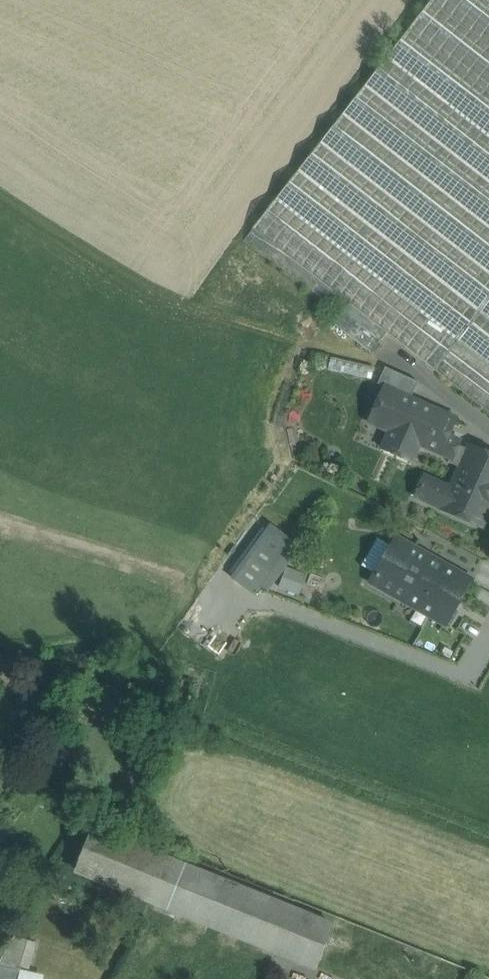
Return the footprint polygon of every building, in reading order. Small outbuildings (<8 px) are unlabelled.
[(243,242),(339,316),(333,324),(371,354),(387,333),(488,413),(488,0),(432,0),(243,242)] [(418,382),(385,368),(378,385),(384,388),(385,387),(411,398),(418,382)] [(411,398),(385,387),(384,388),(368,423),(389,432),(382,449),(412,463),(419,446),(450,459),(452,460),(458,445),(460,441),(448,436),(456,419),(411,398)] [(467,449),(458,445),(452,460),(450,459),(448,463),(459,468),(467,449)] [(469,446),(467,449),(459,468),(450,488),(434,480),(424,502),(441,510),(482,528),(488,513),(488,455),(469,446)] [(267,528),(248,555),(271,572),(290,545),(267,528)] [(471,580),(396,539),(371,582),(445,625),(471,581),(470,581),(471,580)] [(299,594),(308,571),(286,564),(278,587),(299,594)] [(186,868),(92,830),(76,870),(170,908),(186,868)] [(291,911),(186,868),(170,908),(275,950),(291,911)] [(333,928),(291,911),(275,950),(316,967),(333,928)] [(15,937),(0,963),(0,966),(16,970),(28,975),(36,943),(15,937)] [(0,966),(0,978),(14,978),(16,970),(0,966)]
